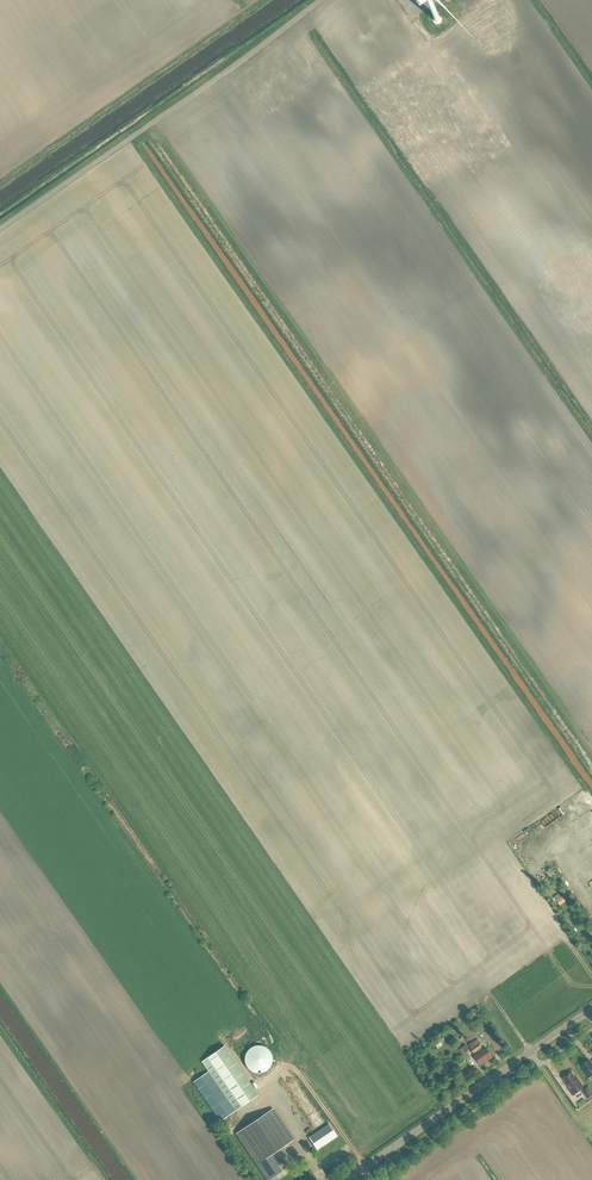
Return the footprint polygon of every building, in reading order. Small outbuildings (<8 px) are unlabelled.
[(476,1038),(462,1048),(467,1055),(477,1048),(480,1052),(482,1050),(480,1047),(481,1046),(476,1038)] [(255,1073),(259,1073),(263,1072),(266,1071),(269,1068),(271,1065),(272,1061),(272,1057),(271,1053),(269,1050),(266,1047),(262,1046),(258,1045),(254,1046),(251,1048),(248,1050),(246,1054),(245,1058),(245,1062),(246,1065),(248,1069),(251,1071),(255,1073)] [(235,1111),(258,1095),(224,1046),(201,1062),(208,1072),(193,1082),(220,1121),(235,1111)] [(474,1056),(480,1065),(492,1057),(486,1048),(482,1050),(480,1052),(478,1053),(474,1056)] [(589,1077),(590,1077),(591,1077),(591,1076),(591,1064),(589,1060),(581,1066),(589,1077)] [(450,1064),(443,1068),(448,1075),(454,1071),(450,1064)] [(572,1072),(562,1078),(565,1083),(568,1088),(568,1089),(573,1096),(585,1088),(577,1076),(575,1077),(572,1072)] [(587,1099),(591,1095),(591,1092),(589,1087),(582,1092),(587,1099)] [(272,1109),(236,1133),(257,1164),(271,1155),(293,1140),(272,1109)] [(308,1137),(317,1150),(337,1136),(328,1124),(308,1137)] [(257,1164),(268,1179),(274,1179),(272,1178),(282,1172),(271,1155),(257,1164)]
